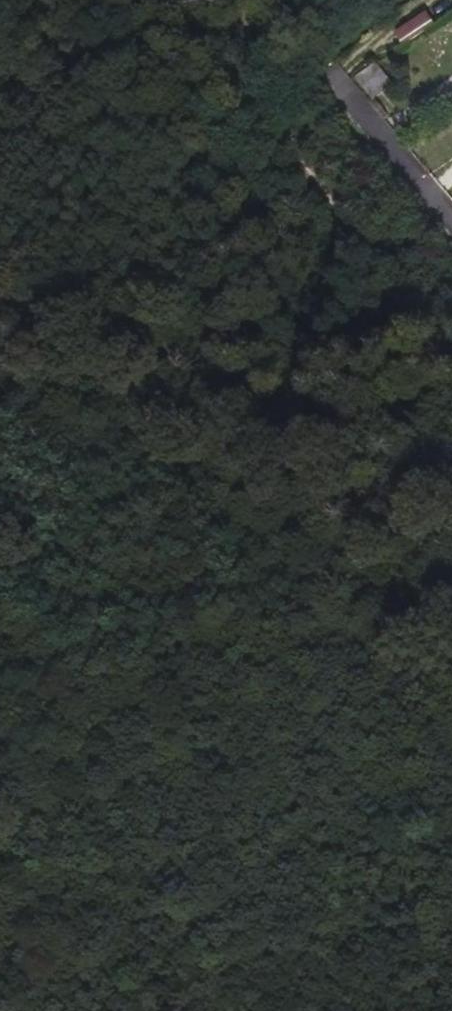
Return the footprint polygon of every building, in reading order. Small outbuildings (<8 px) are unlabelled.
[(403,45),(436,24),(426,9),(394,30),(403,45)] [(367,93),(388,78),(377,63),(355,77),(367,93)]
